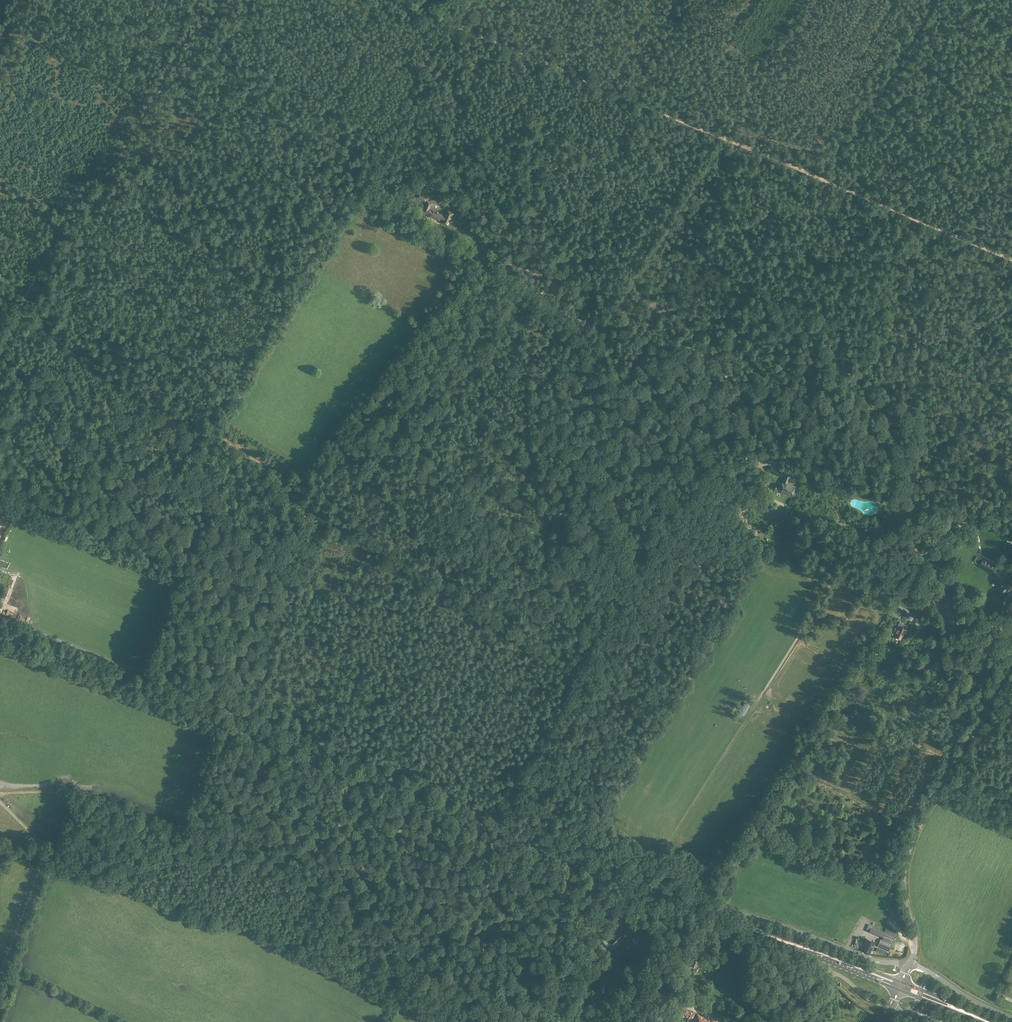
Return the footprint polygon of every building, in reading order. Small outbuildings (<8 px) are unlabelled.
[(425,201),(426,202),(429,196),(419,191),(416,197),(417,197),(425,201)] [(443,222),(442,223),(448,226),(454,213),(447,210),(445,216),(429,209),(431,204),(427,202),(423,213),(430,215),(430,216),(443,222)] [(758,445),(763,447),(767,436),(761,434),(758,445)] [(763,454),(769,455),(772,445),(766,443),(763,454)] [(769,473),(782,478),(784,471),(771,466),(769,473)] [(787,483),(790,474),(786,472),(779,492),(791,496),(795,486),(787,483)] [(968,526),(965,529),(969,533),(970,532),(969,531),(971,529),(972,531),(975,528),(971,523),(967,526),(968,526)] [(997,566),(984,558),(979,567),(995,576),(998,570),(996,568),(997,566)] [(1001,594),(1003,596),(1005,595),(1008,591),(1010,588),(1010,587),(1011,584),(1004,580),(998,591),(1001,593),(1001,594)] [(896,611),(908,618),(912,611),(900,604),(896,611)] [(897,629),(894,636),(902,640),(904,636),(907,630),(898,626),(896,629),(897,629)] [(745,703),(740,710),(744,712),(749,705),(745,703)] [(640,932),(636,928),(631,933),(638,941),(644,936),(640,932)] [(896,932),(886,928),(882,939),(892,943),(896,932)] [(611,941),(614,944),(622,937),(619,933),(615,937),(611,941)] [(612,942),(611,941),(607,937),(602,941),(608,946),(612,942)] [(866,938),(862,950),(870,953),(871,949),(874,950),(875,947),(876,945),(873,944),(874,941),(866,938)] [(880,939),(877,946),(888,951),(891,943),(880,939)] [(693,968),(701,963),(694,952),(686,956),(693,968)] [(681,986),(675,975),(669,978),(674,989),(681,986)] [(695,1013),(684,1009),(682,1014),(689,1017),(688,1020),(692,1021),(695,1013)] [(703,1016),(698,1015),(695,1021),(712,1021),(713,1020),(709,1019),(710,1016),(709,1015),(705,1013),(704,1014),(703,1016)]
